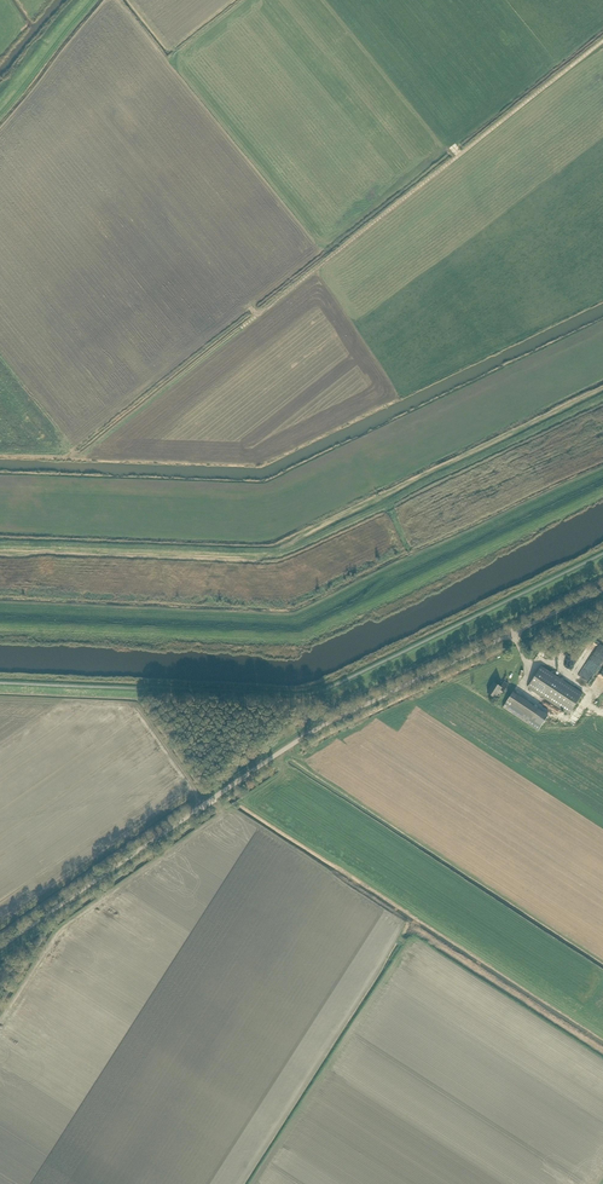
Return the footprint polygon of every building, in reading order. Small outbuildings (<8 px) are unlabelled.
[(581,653),(587,656),(584,664),(589,667),(590,666),(595,668),(601,656),(584,647),(581,653)] [(579,654),(568,672),(574,675),(584,657),(579,654)] [(584,689),(592,697),(593,698),(597,695),(602,684),(602,665),(602,667),(600,669),(596,676),(593,678),(592,682),(584,689)] [(583,693),(567,683),(541,666),(527,687),(569,714),(583,693)] [(487,692),(495,697),(500,690),(503,692),(508,684),(504,681),(501,687),(494,682),(487,692)] [(518,695),(513,692),(502,708),(508,712),(518,695)] [(537,731),(548,715),(518,695),(508,712),(537,731)]
